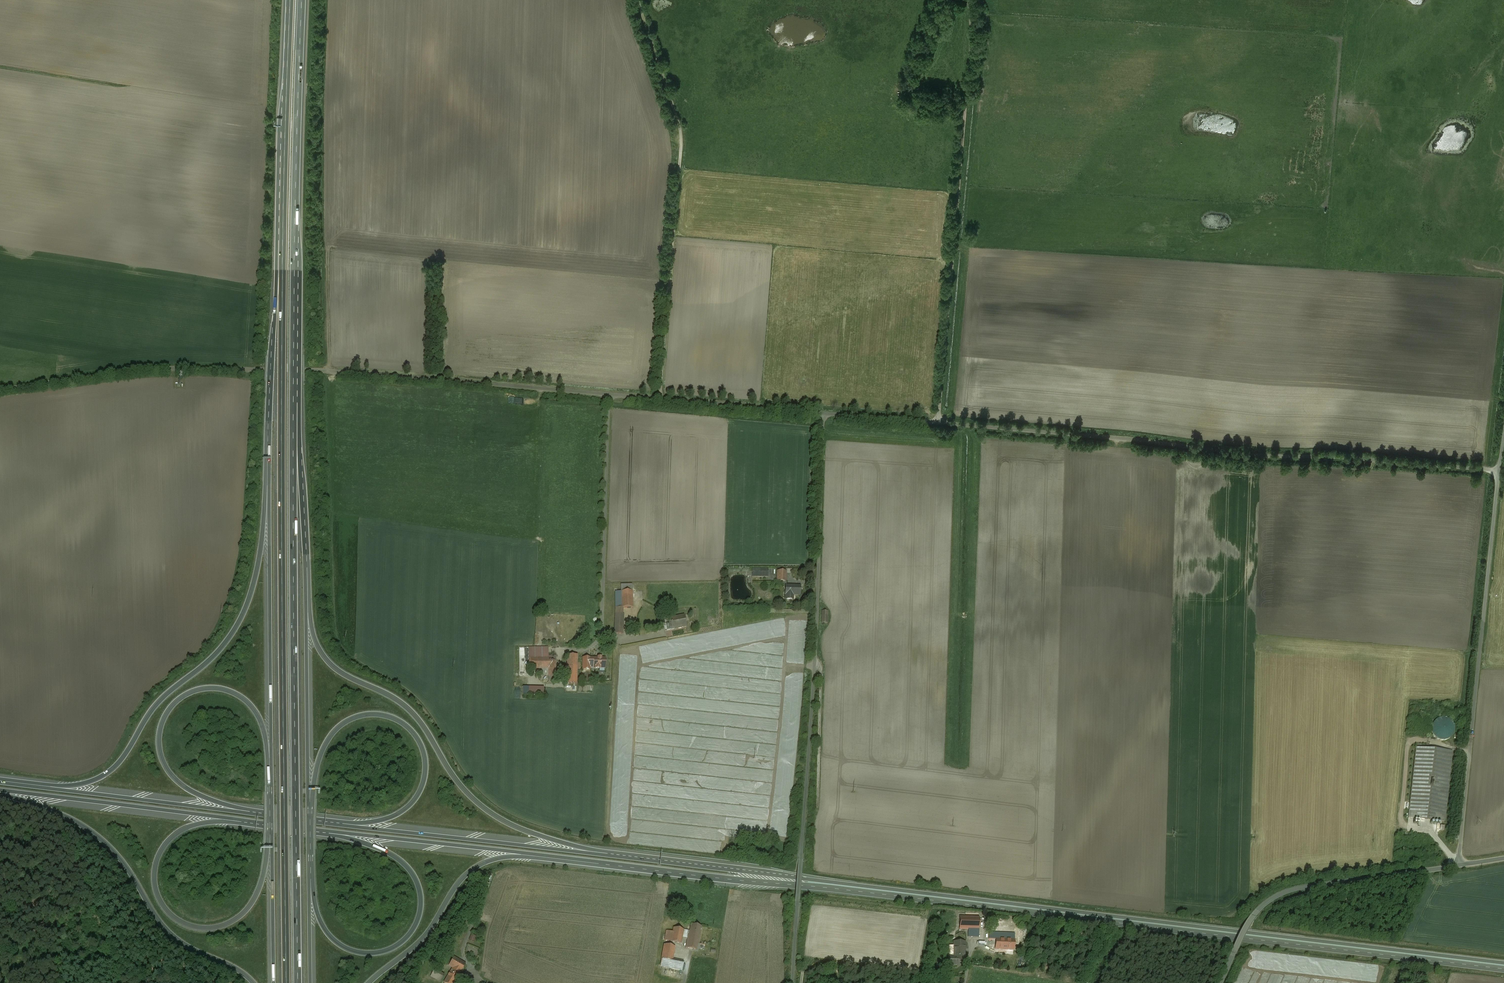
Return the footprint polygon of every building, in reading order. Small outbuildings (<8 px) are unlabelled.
[(768,568),(752,568),(752,577),(768,577),(768,568)] [(786,571),(777,571),(777,580),(786,580),(786,571)] [(633,585),(620,585),(620,591),(615,591),(615,633),(624,633),(624,608),(633,608),(633,585)] [(800,586),(786,586),(785,600),(792,600),(792,595),(800,595),(800,586)] [(683,615),(669,618),(672,629),(686,626),(683,615)] [(548,647),(529,647),(528,669),(538,670),(538,674),(548,675),(548,682),(556,682),(557,656),(548,656),(548,647)] [(578,655),(567,655),(566,684),(577,684),(578,655)] [(607,656),(583,657),(583,670),(592,669),(608,668),(607,656)] [(544,688),(529,687),(529,695),(544,695),(544,688)] [(1439,718),(1436,720),(1433,723),(1432,726),(1431,729),(1432,733),(1434,736),(1437,738),(1440,740),(1444,740),(1447,739),(1451,737),(1453,734),(1454,730),(1454,726),(1452,722),(1449,720),(1446,718),(1442,718),(1439,718)] [(1416,747),(1409,817),(1445,821),(1452,751),(1416,747)] [(960,917),(959,930),(968,930),(968,937),(978,937),(979,918),(960,917)] [(688,935),(686,948),(697,950),(702,926),(691,924),(689,935),(688,935)] [(667,930),(665,940),(681,943),(684,930),(674,928),(673,932),(667,930)] [(1014,940),(996,939),(995,954),(1013,954),(1014,940)] [(965,942),(954,942),(954,946),(954,956),(954,961),(958,961),(964,961),(964,949),(965,949),(965,942)] [(675,947),(664,945),(660,966),(682,970),(684,961),(673,959),(675,947)] [(954,961),(954,956),(949,956),(948,956),(948,965),(958,965),(958,961),(954,961)] [(449,965),(453,968),(443,982),(444,982),(453,982),(465,964),(454,957),(449,965)]
